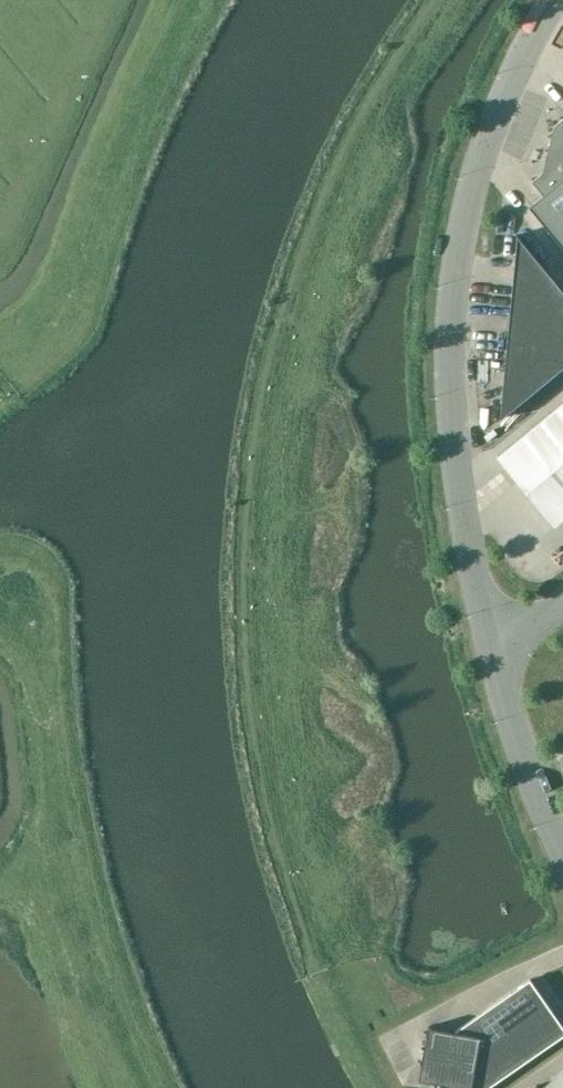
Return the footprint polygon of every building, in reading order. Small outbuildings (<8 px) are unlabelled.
[(556,125),(554,127),(553,128),(553,130),(542,171),(542,172),(541,174),(540,175),(531,182),(542,196),(529,207),(562,248),(562,119),(556,125)] [(561,369),(562,367),(562,292),(517,236),(504,364),(535,339),(560,370),(561,369)] [(499,420),(560,370),(535,339),(504,364),(499,420)] [(562,519),(562,402),(497,457),(554,526),(562,519)] [(562,1034),(562,1024),(531,978),(455,1030),(429,1025),(420,1077),(432,1079),(437,1087),(486,1087),(562,1034)] [(542,1087),(562,1087),(562,1070),(542,1087)]
